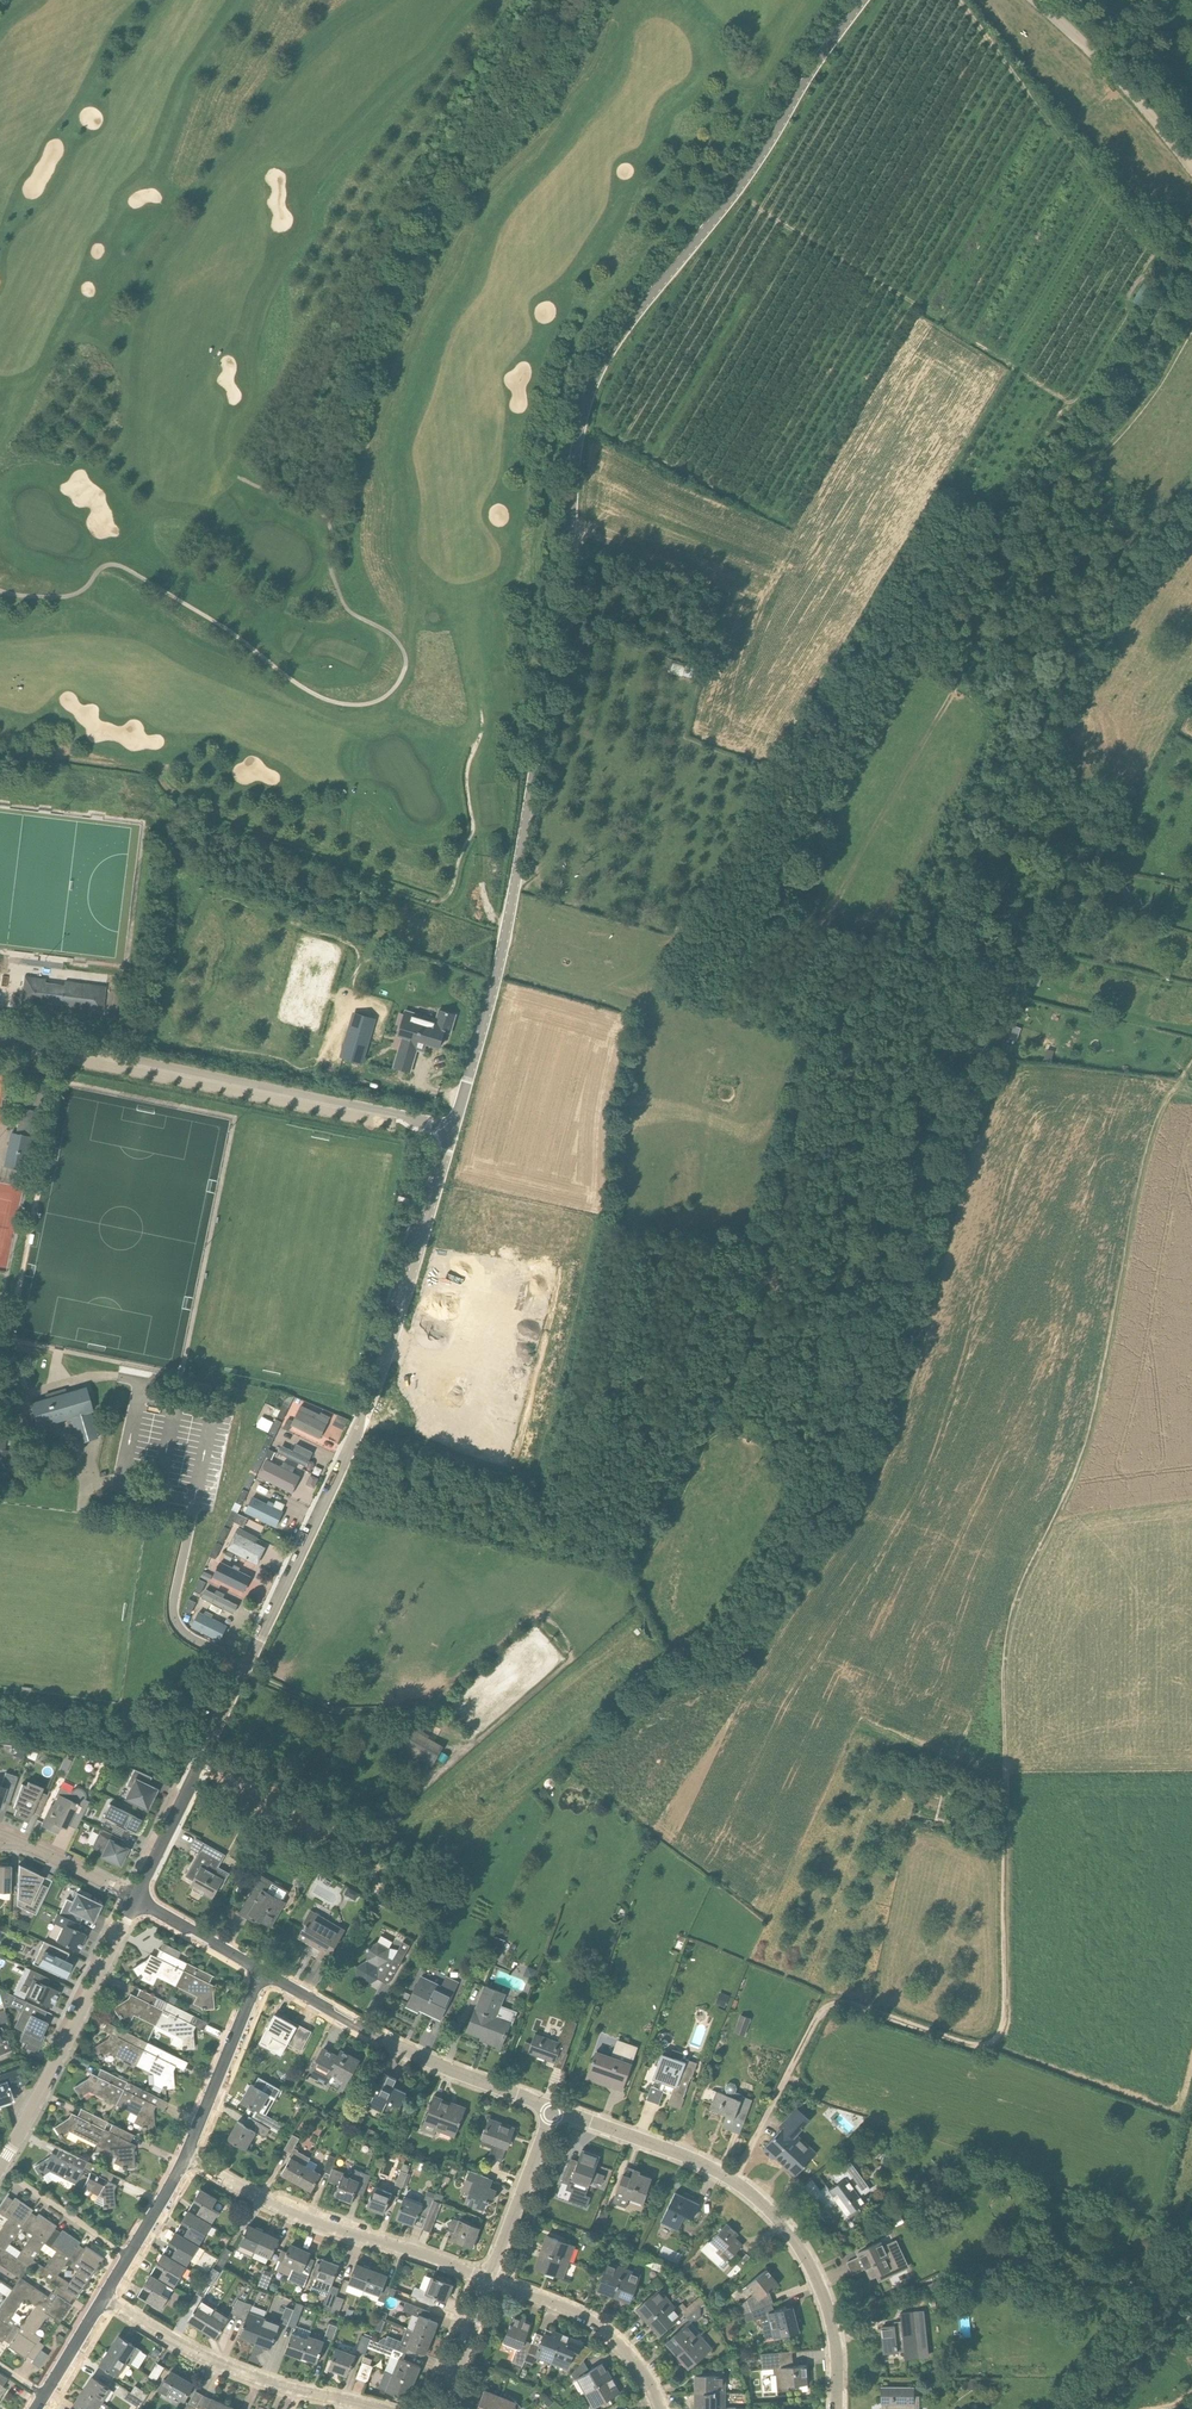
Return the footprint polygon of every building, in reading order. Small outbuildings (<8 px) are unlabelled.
[(1153,287),(1145,282),(1134,301),(1141,305),(1153,287)] [(671,673),(695,674),(696,663),(672,662),(671,673)] [(1122,885),(1112,891),(1116,898),(1126,892),(1122,885)] [(1158,974),(1170,977),(1172,972),(1159,968),(1158,974)] [(64,985),(61,985),(45,983),(46,979),(25,976),(21,1004),(42,1006),(43,1003),(62,1005),(61,1009),(102,1014),(106,986),(65,981),(64,985)] [(415,1054),(416,1052),(423,1054),(426,1046),(439,1050),(444,1034),(450,1036),(455,1018),(439,1013),(436,1023),(405,1014),(400,1028),(398,1038),(402,1039),(393,1070),(408,1075),(414,1054),(415,1054)] [(356,1019),(345,1056),(363,1061),(374,1025),(356,1019)] [(1017,1042),(1019,1036),(1012,1033),(1010,1039),(1017,1042)] [(38,1112),(31,1110),(21,1108),(16,1134),(12,1133),(5,1169),(22,1172),(27,1147),(31,1147),(38,1112)] [(97,1438),(97,1437),(96,1434),(89,1411),(93,1410),(90,1401),(86,1387),(67,1393),(55,1397),(30,1404),(37,1427),(71,1417),(79,1444),(97,1438)] [(284,1403),(277,1416),(283,1419),(290,1406),(284,1403)] [(293,1423),(324,1438),(330,1425),(300,1409),(299,1412),(295,1419),(295,1420),(293,1423)] [(267,1433),(271,1424),(261,1419),(257,1427),(267,1433)] [(276,1419),(273,1424),(269,1432),(275,1435),(282,1422),(276,1419)] [(283,1429),(289,1432),(291,1426),(290,1426),(292,1421),(287,1419),(283,1429)] [(273,1456),(302,1468),(315,1437),(297,1430),(294,1436),(282,1431),(279,1439),(286,1443),(283,1449),(277,1447),(273,1456)] [(274,1438),(268,1435),(262,1448),(267,1451),(268,1449),(274,1438)] [(4,1450),(5,1438),(0,1437),(0,1475),(6,1476),(10,1451),(4,1450)] [(262,1448),(258,1456),(264,1459),(265,1456),(271,1459),(274,1452),(268,1449),(267,1451),(262,1448)] [(258,1456),(251,1470),(257,1473),(264,1459),(258,1456)] [(262,1479),(294,1494),(303,1475),(274,1461),(270,1469),(264,1466),(259,1476),(258,1477),(262,1479)] [(256,1475),(250,1472),(243,1486),(249,1489),(256,1475)] [(248,1491),(242,1488),(236,1502),(241,1505),(248,1491)] [(244,1513),(276,1528),(280,1517),(248,1503),(244,1513)] [(232,1510),(227,1520),(225,1524),(231,1526),(238,1513),(232,1510)] [(224,1526),(218,1540),(223,1543),(230,1529),(224,1526)] [(229,1549),(258,1564),(267,1546),(258,1542),(260,1539),(240,1528),(229,1549)] [(216,1542),(210,1556),(215,1559),(220,1550),(222,1545),(216,1542)] [(230,1562),(232,1557),(226,1554),(223,1559),(230,1562)] [(248,1591),(254,1577),(225,1563),(218,1577),(248,1591)] [(200,1578),(208,1583),(211,1576),(203,1572),(200,1578)] [(200,1579),(194,1591),(201,1594),(206,1582),(200,1579)] [(219,1585),(239,1595),(242,1589),(222,1579),(219,1585)] [(240,1601),(209,1589),(204,1601),(235,1613),(240,1601)] [(189,1599),(184,1611),(190,1614),(196,1602),(189,1599)] [(231,1625),(200,1611),(193,1626),(224,1640),(231,1625)] [(391,1743),(432,1767),(444,1747),(428,1738),(430,1735),(415,1727),(413,1730),(402,1724),(391,1743)] [(22,1758),(24,1751),(17,1749),(15,1756),(22,1758)] [(34,1761),(37,1753),(30,1751),(28,1758),(34,1761)] [(68,1768),(61,1765),(58,1770),(65,1773),(68,1768)] [(148,1785),(152,1777),(134,1769),(126,1786),(131,1788),(125,1799),(147,1809),(153,1795),(152,1795),(155,1789),(148,1785)] [(18,1777),(5,1772),(1,1786),(0,1786),(0,1805),(2,1799),(9,1802),(18,1777)] [(26,1786),(22,1784),(13,1807),(16,1808),(14,1814),(29,1820),(34,1809),(40,1811),(38,1816),(39,1816),(49,1791),(49,1790),(47,1795),(41,1792),(43,1788),(28,1782),(26,1786)] [(62,1791),(59,1790),(60,1788),(59,1787),(55,1797),(57,1798),(53,1806),(51,1805),(41,1826),(58,1834),(63,1823),(76,1829),(89,1801),(84,1799),(85,1797),(85,1796),(85,1795),(84,1794),(84,1793),(83,1792),(82,1791),(81,1790),(80,1790),(79,1789),(78,1789),(77,1789),(75,1790),(74,1790),(73,1791),(71,1793),(63,1789),(62,1791)] [(109,1804),(103,1817),(135,1832),(142,1819),(109,1804)] [(112,1832),(121,1836),(124,1829),(115,1825),(112,1832)] [(113,1862),(120,1865),(127,1849),(121,1845),(124,1840),(101,1829),(91,1848),(102,1853),(101,1856),(106,1858),(105,1860),(112,1863),(113,1862)] [(262,1841),(258,1849),(267,1853),(271,1845),(262,1841)] [(213,1848),(204,1843),(185,1876),(199,1884),(196,1889),(212,1898),(224,1878),(215,1873),(222,1863),(221,1862),(225,1854),(213,1848)] [(10,1892),(11,1866),(8,1866),(9,1864),(2,1864),(2,1865),(0,1865),(0,1892),(10,1892)] [(19,1864),(17,1901),(18,1901),(18,1899),(30,1904),(27,1911),(36,1915),(47,1892),(38,1888),(44,1876),(19,1864)] [(258,1919),(271,1926),(284,1903),(265,1892),(271,1882),(260,1876),(240,1913),(240,1914),(248,1918),(251,1913),(259,1917),(258,1919)] [(358,1895),(348,1889),(345,1895),(355,1901),(358,1895)] [(67,1899),(59,1914),(79,1923),(83,1917),(90,1920),(93,1914),(95,1915),(100,1905),(88,1899),(89,1896),(83,1893),(81,1896),(76,1893),(72,1902),(67,1899)] [(624,1916),(626,1910),(620,1907),(618,1913),(624,1916)] [(311,1910),(310,1911),(303,1923),(306,1925),(299,1937),(321,1950),(317,1957),(324,1961),(332,1949),(333,1949),(343,1932),(323,1921),(324,1918),(311,1910)] [(76,1930),(79,1923),(59,1914),(57,1914),(53,1923),(62,1927),(56,1941),(78,1951),(86,1935),(76,1930)] [(686,1939),(680,1936),(675,1948),(681,1950),(686,1939)] [(484,1953),(497,1958),(503,1946),(490,1940),(484,1953)] [(59,1974),(66,1977),(72,1963),(66,1960),(69,1954),(44,1941),(33,1964),(43,1969),(44,1968),(50,1971),(51,1970),(55,1972),(54,1974),(58,1976),(59,1974)] [(378,1979),(382,1981),(394,1961),(400,1964),(411,1945),(403,1941),(398,1949),(390,1948),(378,1941),(367,1948),(366,1960),(357,1967),(357,1979),(368,1985),(378,1979)] [(175,1987),(187,1963),(158,1949),(158,1950),(159,1950),(154,1961),(148,1958),(147,1959),(133,1968),(138,1976),(137,1977),(139,1980),(141,1979),(141,1978),(147,1973),(175,1987)] [(187,1963),(175,1987),(201,2000),(202,2008),(201,2009),(201,2011),(205,2011),(205,2009),(214,2008),(212,1991),(213,1990),(207,1987),(212,1976),(213,1977),(214,1976),(187,1963)] [(51,2007),(59,1991),(46,1985),(49,1978),(30,1969),(23,1982),(30,1985),(25,1995),(37,2000),(51,2007)] [(409,2002),(408,2004),(409,2004),(410,2001),(427,2009),(425,2012),(440,2020),(458,1984),(446,1978),(441,1989),(421,1979),(412,1996),(409,2002)] [(510,2023),(497,2018),(502,2003),(505,1995),(488,1988),(478,2011),(476,2010),(467,2031),(489,2039),(488,2042),(501,2047),(504,2037),(506,2038),(507,2034),(506,2033),(510,2023)] [(128,1998),(114,2008),(118,2015),(117,2016),(119,2019),(121,2018),(121,2017),(128,2012),(155,2026),(167,2003),(139,1989),(140,1990),(134,2001),(128,1998)] [(4,2008),(11,2006),(15,1997),(0,1990),(0,1995),(4,2008)] [(399,1997),(409,2002),(412,1996),(402,1991),(399,1997)] [(729,1997),(719,1993),(715,2004),(724,2008),(729,1997)] [(174,2006),(177,1999),(170,1996),(167,2003),(174,2006)] [(27,2044),(25,2048),(37,2053),(43,2040),(40,2039),(48,2023),(42,2020),(47,2012),(26,2002),(14,2027),(24,2032),(19,2040),(27,2044)] [(192,2016),(194,2017),(194,2016),(174,2006),(167,2003),(155,2026),(181,2039),(182,2048),(182,2050),(185,2050),(185,2048),(194,2047),(193,2031),(193,2030),(187,2027),(192,2016)] [(0,2024),(8,2022),(5,2010),(0,2012),(0,2023),(0,2024)] [(275,2014),(262,2038),(270,2042),(272,2038),(287,2046),(297,2026),(275,2014)] [(744,2031),(748,2020),(739,2017),(735,2028),(744,2031)] [(535,2033),(531,2044),(528,2053),(546,2060),(547,2058),(555,2061),(553,2067),(554,2067),(554,2066),(561,2069),(562,2070),(568,2054),(566,2054),(578,2023),(567,2019),(559,2042),(535,2033)] [(11,2051),(2,2027),(0,2028),(0,2056),(11,2051)] [(101,2057),(108,2053),(109,2052),(136,2065),(147,2042),(119,2029),(120,2030),(114,2041),(108,2038),(94,2047),(99,2055),(98,2056),(100,2060),(101,2058),(101,2057)] [(593,2060),(587,2079),(588,2079),(589,2077),(612,2085),(611,2087),(621,2091),(637,2047),(619,2041),(613,2060),(593,2053),(591,2059),(593,2060)] [(147,2042),(136,2065),(157,2076),(157,2078),(161,2080),(161,2088),(161,2090),(165,2090),(164,2089),(174,2087),(173,2071),(173,2070),(167,2067),(172,2056),(174,2056),(147,2042)] [(359,2060),(341,2051),(338,2057),(323,2049),(309,2075),(325,2084),(331,2074),(347,2082),(359,2060)] [(667,2105),(680,2109),(691,2078),(692,2077),(695,2069),(684,2065),(685,2062),(679,2059),(678,2062),(660,2055),(653,2074),(654,2075),(652,2080),(660,2083),(658,2089),(651,2086),(646,2100),(659,2104),(666,2085),(670,2086),(670,2085),(674,2086),(667,2105)] [(88,2092),(115,2106),(127,2082),(99,2068),(99,2069),(100,2069),(95,2081),(89,2078),(88,2078),(74,2087),(79,2095),(78,2095),(80,2099),(82,2098),(81,2097),(88,2092)] [(11,2100),(8,2090),(26,2084),(20,2069),(0,2076),(0,2104),(11,2100)] [(395,2118),(406,2093),(396,2088),(395,2091),(392,2089),(396,2079),(384,2073),(369,2106),(395,2118)] [(127,2082),(115,2106),(141,2119),(141,2127),(141,2128),(141,2130),(145,2130),(145,2128),(155,2127),(153,2110),(154,2110),(147,2107),(153,2096),(154,2096),(127,2082)] [(717,2092),(710,2110),(726,2116),(722,2128),(740,2134),(752,2100),(743,2097),(744,2095),(736,2092),(737,2088),(735,2084),(731,2083),(726,2085),(725,2089),(727,2093),(726,2095),(717,2092)] [(251,2106),(260,2111),(270,2094),(251,2084),(246,2093),(249,2094),(244,2102),(241,2101),(241,2102),(251,2107),(251,2106)] [(450,2102),(435,2096),(430,2111),(429,2110),(422,2130),(434,2135),(437,2126),(456,2133),(464,2111),(460,2110),(455,2108),(456,2104),(455,2106),(449,2104),(450,2102)] [(95,2146),(107,2122),(80,2108),(79,2109),(80,2109),(75,2120),(69,2117),(69,2118),(55,2127),(59,2135),(57,2136),(59,2139),(61,2137),(61,2136),(68,2132),(95,2146)] [(794,2176),(795,2176),(817,2154),(798,2136),(811,2121),(797,2108),(782,2124),(786,2128),(785,2130),(783,2128),(763,2150),(773,2160),(777,2155),(784,2162),(796,2174),(794,2176)] [(263,2113),(258,2122),(271,2129),(278,2133),(283,2125),(266,2115),(263,2113)] [(491,2119),(490,2119),(486,2129),(486,2130),(483,2139),(499,2145),(493,2159),(501,2162),(510,2138),(510,2139),(514,2128),(513,2128),(490,2120),(491,2119)] [(252,2129),(238,2121),(228,2139),(246,2150),(256,2133),(266,2139),(271,2129),(258,2122),(257,2121),(252,2129)] [(125,2168),(135,2167),(133,2150),(134,2150),(128,2147),(133,2135),(134,2136),(135,2136),(112,2124),(109,2131),(104,2129),(107,2122),(95,2146),(121,2160),(122,2168),(121,2168),(121,2170),(125,2170),(125,2168)] [(296,2183),(306,2166),(310,2158),(298,2151),(298,2150),(294,2147),(299,2138),(293,2134),(284,2149),(291,2153),(288,2157),(291,2158),(281,2174),(296,2183)] [(49,2171),(75,2184),(87,2161),(60,2148),(61,2149),(55,2160),(49,2157),(49,2158),(35,2167),(40,2174),(39,2175),(41,2178),(43,2176),(42,2176),(49,2171)] [(600,2157),(591,2154),(582,2150),(576,2166),(569,2163),(570,2161),(569,2161),(561,2182),(570,2185),(572,2180),(589,2186),(600,2157)] [(337,2158),(330,2155),(324,2171),(331,2173),(333,2168),(337,2158)] [(114,2189),(108,2186),(113,2175),(115,2176),(115,2175),(87,2161),(75,2184),(103,2198),(103,2206),(102,2206),(103,2209),(106,2208),(106,2207),(115,2207),(114,2190),(114,2189)] [(848,2215),(856,2209),(864,2203),(860,2197),(870,2190),(850,2162),(832,2176),(838,2184),(829,2190),(833,2196),(830,2199),(833,2197),(850,2220),(851,2219),(848,2215)] [(306,2166),(296,2183),(312,2191),(321,2175),(306,2166)] [(335,2195),(352,2202),(356,2193),(363,2195),(371,2175),(355,2169),(352,2178),(343,2175),(344,2172),(333,2168),(331,2173),(328,2180),(339,2184),(335,2195)] [(647,2191),(652,2178),(639,2174),(640,2172),(634,2169),(631,2177),(623,2175),(612,2203),(626,2208),(628,2201),(629,2201),(630,2198),(644,2203),(648,2192),(647,2191)] [(395,2184),(405,2188),(411,2174),(401,2171),(395,2184)] [(462,2191),(469,2194),(466,2202),(484,2209),(487,2200),(491,2202),(496,2191),(485,2187),(489,2178),(471,2171),(467,2180),(466,2179),(462,2191)] [(448,2184),(450,2179),(443,2176),(441,2181),(448,2184)] [(366,2207),(384,2214),(392,2193),(375,2187),(371,2196),(370,2195),(366,2207)] [(202,2205),(196,2215),(205,2220),(211,2224),(219,2211),(212,2207),(217,2199),(201,2189),(193,2202),(194,2202),(194,2201),(202,2205)] [(809,2199),(808,2198),(807,2199),(817,2212),(829,2203),(830,2204),(831,2204),(821,2190),(809,2199)] [(404,2198),(396,2218),(414,2225),(418,2215),(419,2216),(421,2212),(428,2215),(434,2200),(436,2194),(428,2191),(422,2205),(404,2198)] [(30,2213),(33,2210),(17,2199),(16,2199),(17,2199),(15,2202),(7,2197),(9,2193),(8,2193),(0,2205),(0,2214),(3,2215),(5,2212),(11,2216),(0,2233),(0,2246),(5,2250),(30,2213)] [(436,2194),(434,2200),(441,2203),(444,2196),(436,2193),(436,2194)] [(700,2205),(675,2193),(661,2222),(678,2230),(687,2211),(695,2214),(700,2205)] [(434,2200),(428,2215),(423,2228),(431,2231),(441,2203),(434,2200)] [(602,2209),(599,2217),(606,2220),(609,2212),(602,2209)] [(205,2220),(196,2215),(188,2210),(180,2223),(181,2224),(182,2222),(189,2227),(184,2236),(199,2245),(206,2233),(211,2224),(205,2220)] [(39,2219),(30,2213),(5,2250),(29,2266),(33,2260),(44,2243),(54,2229),(56,2226),(41,2215),(40,2215),(41,2216),(39,2219)] [(474,2217),(472,2223),(479,2225),(481,2220),(474,2217)] [(460,2221),(452,2240),(474,2248),(475,2245),(475,2246),(476,2245),(475,2245),(478,2239),(478,2238),(479,2236),(477,2235),(479,2228),(460,2221)] [(738,2234),(727,2224),(706,2246),(714,2253),(711,2257),(719,2264),(724,2259),(727,2262),(743,2245),(735,2238),(738,2234)] [(264,2232),(248,2225),(239,2244),(255,2251),(264,2232)] [(62,2235),(54,2229),(44,2243),(56,2252),(45,2268),(33,2260),(29,2266),(52,2282),(57,2274),(67,2259),(77,2245),(78,2245),(80,2242),(64,2231),(64,2232),(62,2235)] [(171,2258),(179,2263),(186,2267),(194,2253),(199,2245),(184,2236),(176,2232),(168,2245),(169,2244),(177,2248),(171,2258)] [(264,2232),(255,2251),(271,2258),(279,2239),(264,2232)] [(574,2246),(547,2236),(541,2252),(568,2262),(574,2246)] [(894,2240),(882,2246),(881,2242),(858,2252),(860,2256),(847,2262),(853,2275),(866,2269),(871,2279),(877,2276),(878,2279),(906,2266),(894,2240)] [(52,2282),(58,2287),(72,2297),(76,2299),(104,2258),(88,2247),(87,2248),(88,2248),(86,2251),(78,2245),(77,2245),(67,2259),(80,2268),(70,2283),(57,2274),(52,2282)] [(282,2250),(278,2260),(293,2267),(288,2279),(304,2287),(310,2273),(302,2270),(310,2253),(291,2245),(288,2252),(282,2250)] [(29,2266),(5,2250),(0,2246),(0,2263),(21,2277),(29,2266)] [(226,2248),(218,2260),(216,2263),(223,2267),(225,2264),(232,2252),(226,2248)] [(568,2262),(541,2252),(535,2268),(562,2278),(568,2262)] [(186,2267),(179,2263),(171,2258),(163,2253),(155,2266),(156,2267),(156,2265),(164,2270),(158,2279),(174,2288),(186,2267)] [(746,2254),(728,2274),(733,2279),(752,2258),(746,2254)] [(337,2274),(339,2266),(323,2259),(316,2277),(333,2283),(336,2274),(337,2274)] [(590,2267),(596,2270),(599,2263),(592,2260),(590,2267)] [(609,2263),(598,2290),(614,2296),(624,2269),(609,2263)] [(349,2283),(364,2289),(372,2270),(370,2269),(370,2268),(364,2265),(364,2267),(356,2264),(349,2283)] [(274,2273),(264,2269),(258,2286),(268,2290),(274,2273)] [(614,2296),(630,2302),(640,2275),(624,2269),(614,2296)] [(753,2295),(747,2300),(752,2311),(770,2305),(766,2295),(778,2284),(766,2269),(746,2286),(753,2295)] [(387,2276),(372,2270),(364,2289),(380,2295),(378,2300),(384,2302),(387,2295),(390,2287),(384,2285),(387,2276)] [(590,2273),(588,2279),(594,2281),(596,2276),(596,2274),(593,2273),(590,2272),(590,2273)] [(161,2310),(169,2297),(174,2288),(158,2279),(150,2274),(143,2288),(144,2286),(151,2291),(146,2301),(138,2296),(137,2296),(161,2310)] [(412,2295),(417,2297),(417,2299),(433,2305),(436,2298),(446,2301),(452,2284),(453,2285),(453,2284),(441,2279),(440,2281),(432,2277),(428,2287),(422,2285),(420,2289),(415,2287),(412,2295)] [(67,2305),(72,2297),(58,2287),(49,2299),(20,2278),(12,2290),(23,2297),(35,2306),(47,2314),(59,2323),(70,2307),(67,2305)] [(197,2294),(203,2298),(212,2285),(205,2280),(197,2294)] [(941,2281),(927,2287),(931,2295),(945,2289),(941,2281)] [(331,2311),(337,2296),(339,2288),(331,2285),(323,2308),(331,2311)] [(396,2290),(390,2287),(387,2295),(394,2297),(396,2290)] [(23,2297),(12,2290),(0,2307),(0,2340),(2,2338),(10,2343),(20,2328),(7,2320),(23,2297)] [(659,2290),(637,2309),(648,2322),(670,2303),(659,2290)] [(337,2296),(331,2311),(339,2314),(344,2299),(337,2296)] [(188,2320),(202,2329),(215,2309),(201,2299),(192,2313),(193,2313),(188,2320)] [(231,2314),(238,2317),(244,2302),(238,2300),(231,2314)] [(684,2304),(679,2309),(687,2318),(700,2306),(695,2300),(687,2308),(684,2304)] [(252,2305),(244,2302),(238,2317),(245,2320),(243,2328),(240,2336),(256,2342),(265,2318),(249,2313),(252,2305)] [(422,2309),(406,2302),(403,2311),(419,2317),(413,2331),(432,2338),(438,2322),(437,2322),(432,2320),(419,2315),(422,2309)] [(294,2310),(293,2310),(287,2324),(294,2327),(303,2305),(297,2303),(294,2310)] [(682,2316),(670,2303),(648,2322),(660,2335),(682,2316)] [(774,2337),(798,2331),(792,2308),(776,2312),(774,2303),(770,2305),(752,2311),(754,2320),(768,2316),(774,2337)] [(31,2336),(47,2314),(35,2306),(20,2328),(10,2343),(7,2347),(23,2357),(26,2354),(33,2359),(31,2363),(32,2363),(44,2345),(31,2336)] [(691,2322),(692,2321),(693,2321),(694,2321),(696,2321),(697,2320),(698,2320),(699,2319),(700,2318),(700,2317),(701,2316),(701,2315),(701,2313),(701,2312),(701,2311),(701,2310),(700,2306),(687,2318),(691,2322)] [(293,2310),(286,2307),(280,2322),(287,2324),(293,2310)] [(230,2318),(215,2309),(202,2329),(216,2338),(221,2331),(230,2318)] [(744,2314),(747,2322),(754,2320),(752,2311),(744,2314)] [(385,2320),(387,2314),(381,2312),(379,2318),(385,2320)] [(882,2327),(884,2353),(897,2352),(897,2347),(904,2346),(905,2360),(917,2359),(913,2312),(901,2314),(902,2325),(882,2327)] [(524,2361),(525,2362),(532,2344),(525,2341),(531,2323),(514,2316),(503,2343),(517,2348),(512,2361),(516,2363),(512,2374),(518,2377),(524,2361)] [(280,2325),(265,2318),(256,2342),(271,2348),(274,2340),(275,2340),(280,2325)] [(381,2332),(385,2321),(379,2318),(375,2330),(381,2332)] [(330,2324),(324,2338),(332,2341),(337,2326),(330,2324)] [(689,2324),(667,2343),(678,2355),(699,2337),(689,2324)] [(389,2347),(395,2349),(413,2356),(415,2350),(425,2354),(432,2338),(413,2331),(407,2329),(401,2344),(398,2342),(397,2343),(392,2341),(390,2347),(389,2347)] [(536,2356),(551,2362),(562,2335),(546,2329),(540,2346),(532,2344),(525,2362),(533,2365),(536,2356)] [(308,2339),(292,2333),(285,2353),(301,2358),(302,2356),(308,2339)] [(365,2354),(368,2347),(371,2339),(370,2339),(371,2339),(362,2335),(357,2350),(365,2354)] [(562,2335),(551,2362),(568,2368),(571,2360),(581,2364),(581,2363),(592,2350),(577,2344),(578,2341),(562,2335)] [(126,2362),(131,2365),(141,2350),(128,2342),(129,2341),(125,2339),(124,2339),(119,2336),(109,2351),(126,2362)] [(308,2339),(302,2356),(318,2362),(321,2351),(324,2341),(309,2336),(308,2339)] [(699,2337),(678,2355),(689,2368),(711,2349),(699,2337)] [(390,2347),(371,2339),(368,2347),(391,2357),(395,2349),(389,2347),(390,2347)] [(350,2366),(352,2367),(356,2355),(337,2347),(329,2368),(331,2369),(331,2368),(338,2371),(339,2371),(339,2372),(347,2375),(350,2366)] [(117,2376),(126,2362),(109,2351),(100,2365),(107,2369),(106,2370),(109,2371),(117,2376)] [(782,2386),(808,2384),(806,2365),(794,2366),(793,2360),(792,2360),(791,2353),(792,2353),(791,2352),(792,2352),(792,2351),(761,2354),(762,2369),(773,2368),(774,2375),(781,2375),(782,2386)] [(400,2358),(393,2374),(414,2383),(421,2366),(411,2363),(411,2362),(400,2358)] [(367,2383),(371,2372),(373,2366),(362,2362),(356,2379),(367,2383)] [(164,2367),(157,2363),(149,2376),(156,2381),(164,2367)] [(578,2377),(587,2393),(613,2379),(613,2378),(611,2379),(603,2364),(586,2373),(581,2364),(572,2374),(575,2379),(578,2377)] [(185,2401),(194,2384),(171,2371),(165,2381),(172,2385),(168,2392),(185,2401)] [(393,2374),(386,2391),(396,2395),(397,2395),(407,2399),(414,2383),(393,2374)] [(83,2391),(101,2402),(110,2388),(93,2376),(83,2391)] [(725,2377),(696,2376),(695,2393),(724,2393),(725,2377)] [(613,2379),(587,2393),(595,2407),(611,2399),(611,2398),(619,2394),(614,2385),(616,2384),(613,2379)] [(976,2380),(966,2380),(966,2389),(976,2389),(976,2380)] [(131,2392),(144,2400),(148,2394),(135,2385),(131,2392)] [(881,2387),(881,2403),(879,2403),(879,2404),(883,2404),(883,2408),(919,2408),(919,2404),(913,2404),(913,2388),(881,2387)] [(144,2400),(131,2392),(128,2390),(123,2397),(139,2408),(144,2400)] [(500,2397),(484,2390),(477,2408),(496,2408),(500,2397)] [(101,2402),(83,2391),(74,2405),(81,2408),(97,2408),(101,2402)] [(695,2408),(724,2408),(724,2393),(695,2393),(695,2408)] [(522,2408),(510,2396),(507,2400),(500,2397),(496,2408),(520,2408),(522,2408)] [(549,2397),(543,2402),(548,2407),(554,2403),(549,2397)] [(207,2408),(224,2408),(226,2405),(211,2398),(207,2408)]
